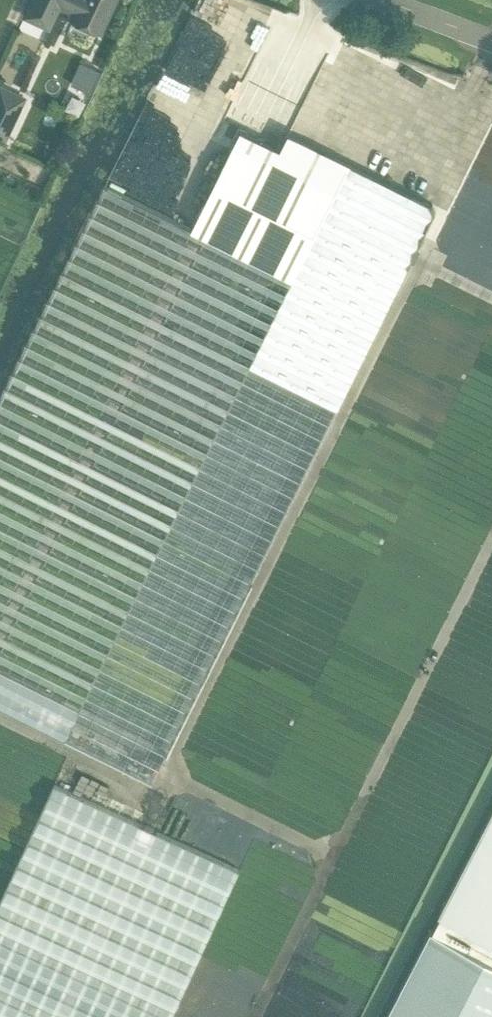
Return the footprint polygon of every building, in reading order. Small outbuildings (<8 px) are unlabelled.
[(59,4),(74,10),(70,18),(100,32),(115,0),(32,0),(25,16),(48,27),(59,4)] [(83,62),(73,83),(91,92),(101,70),(83,62)] [(8,141),(28,97),(0,84),(0,137),(8,141)] [(241,129),(191,228),(292,278),(341,179),(349,163),(288,133),(280,149),(241,129)] [(0,396),(0,707),(64,738),(152,781),(166,753),(167,753),(438,213),(435,205),(349,163),(341,179),(292,278),(191,228),(104,185),(0,396)] [(0,897),(0,1016),(168,1016),(237,867),(53,782),(0,897)] [(389,1010),(385,1016),(491,1016),(491,811),(389,1010)]
